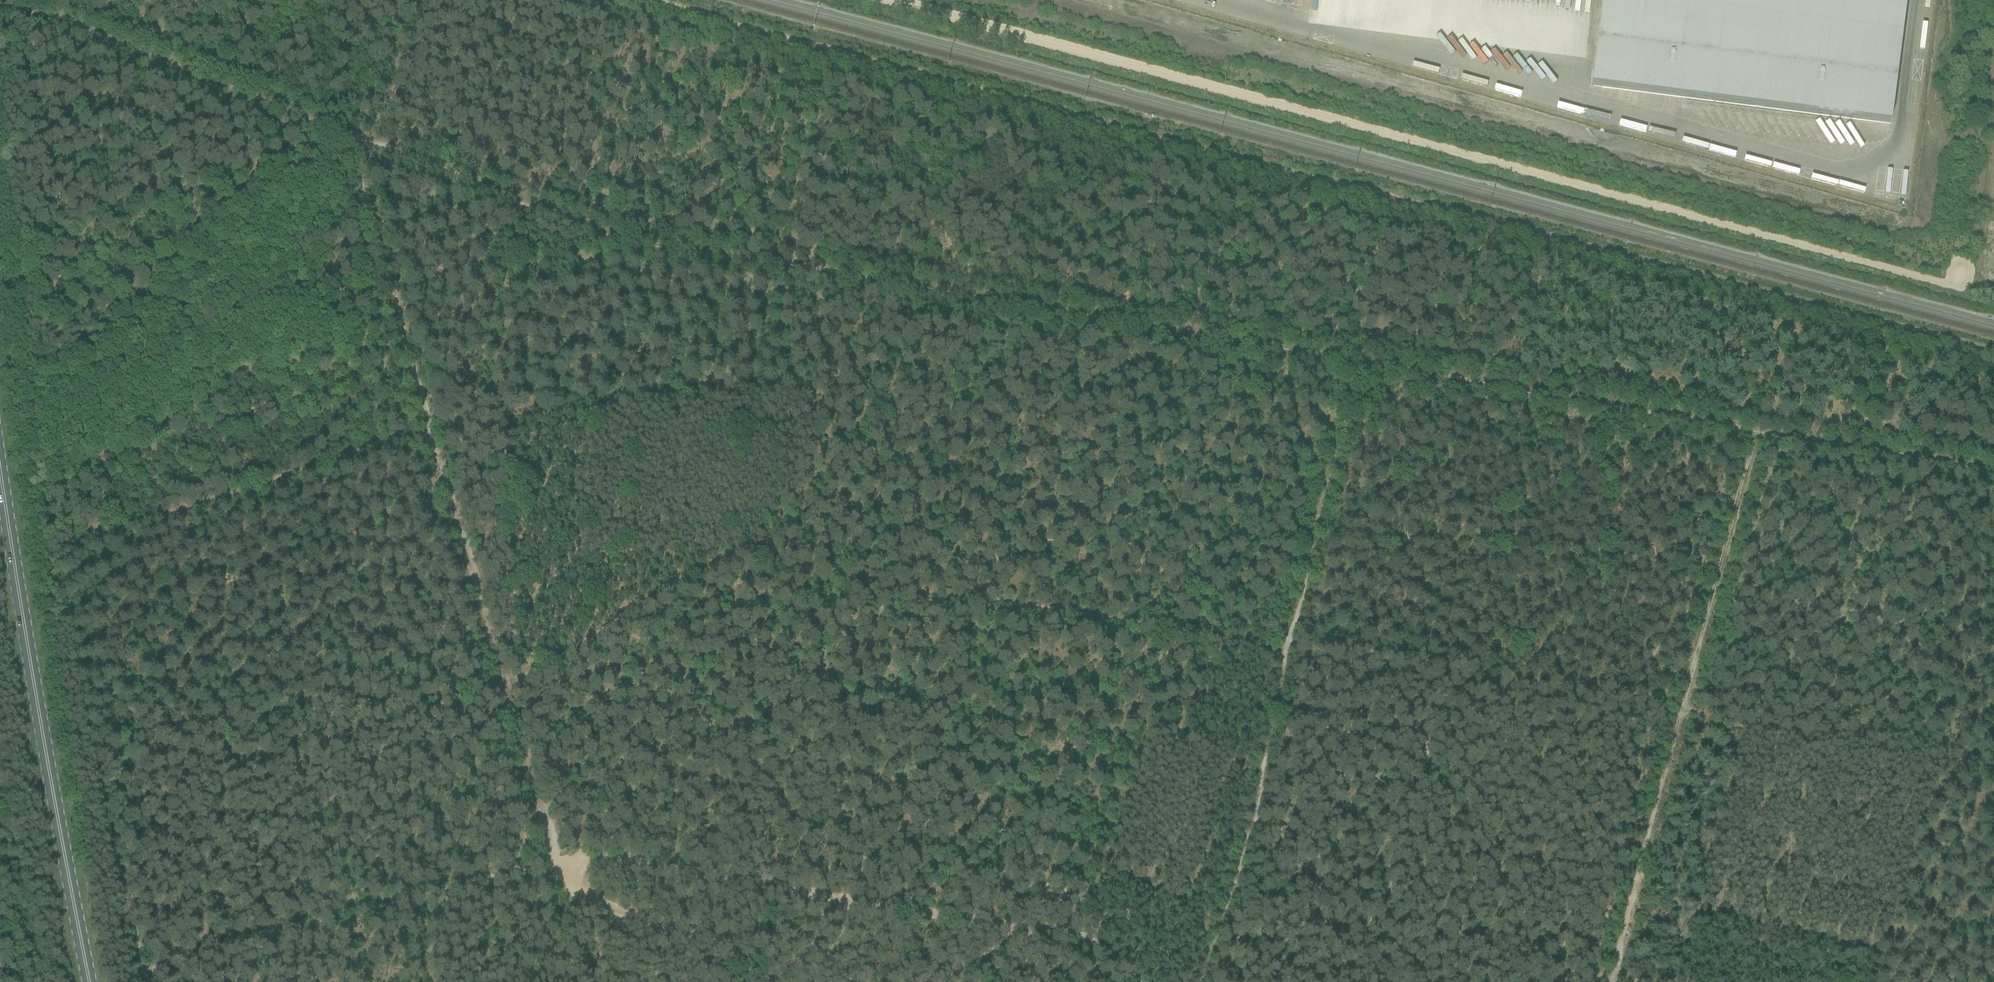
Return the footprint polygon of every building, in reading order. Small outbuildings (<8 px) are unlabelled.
[(1592,86),(1890,124),(1906,0),(1603,0),(1592,86)]
